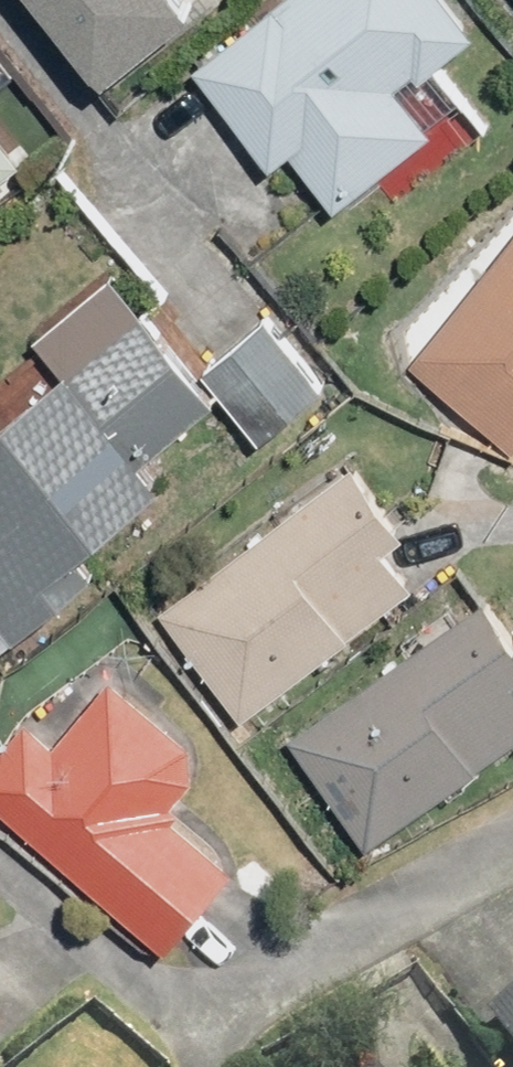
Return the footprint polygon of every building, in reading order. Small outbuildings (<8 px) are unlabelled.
[(99,90),(182,22),(163,0),(25,0),(99,90)] [(198,63),(274,162),(293,147),(339,204),(440,123),(404,78),(421,64),(425,70),(483,24),(468,6),(463,0),(276,0),(198,63)] [(27,157),(0,123),(0,179),(27,157)] [(412,362),(512,441),(512,235),(412,362)] [(167,476),(150,455),(221,397),(148,307),(77,365),(75,363),(0,424),(0,608),(19,631),(103,563),(86,542),(167,476)] [(328,378),(271,312),(208,367),(265,433),(328,378)] [(163,605),(245,713),(419,583),(389,544),(411,527),(359,459),(163,605)] [(293,734),(370,842),(512,741),(512,621),(492,592),(293,734)] [(170,946),(238,865),(179,816),(186,808),(177,801),(198,776),(196,739),(114,672),(57,739),(29,718),(0,752),(0,805),(170,946)] [(487,1012),(512,1047),(512,993),(487,1012)]
